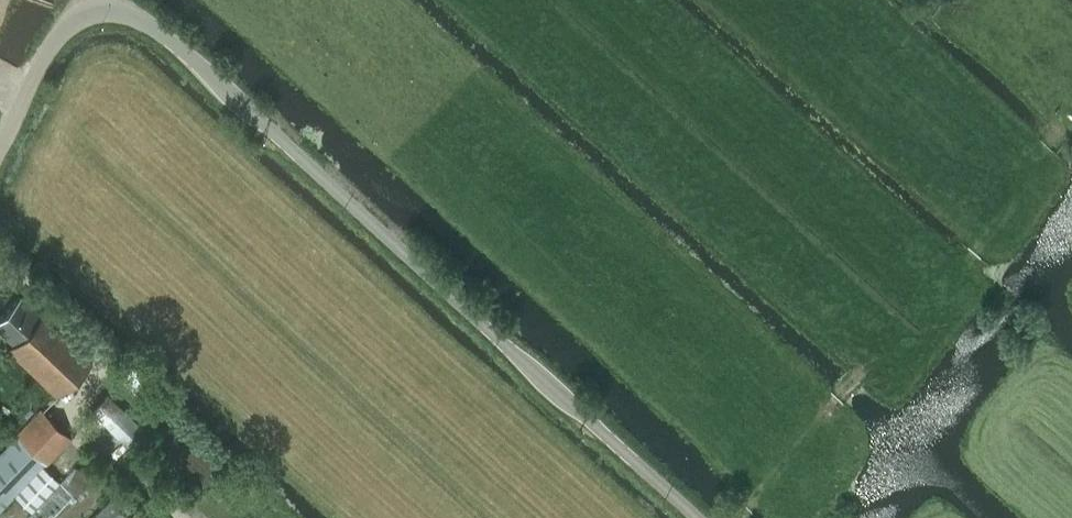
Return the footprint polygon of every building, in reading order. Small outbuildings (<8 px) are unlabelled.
[(91,361),(23,295),(0,319),(0,330),(14,343),(7,350),(56,397),(91,361)] [(107,395),(92,410),(130,448),(145,432),(107,395)] [(45,467),(72,439),(42,411),(0,454),(0,513),(15,498),(30,512),(59,481),(45,467)] [(76,463),(59,481),(78,498),(79,499),(95,481),(76,463)] [(29,516),(31,517),(62,517),(79,499),(78,498),(60,482),(29,516)] [(110,500),(93,517),(130,517),(110,500)]
